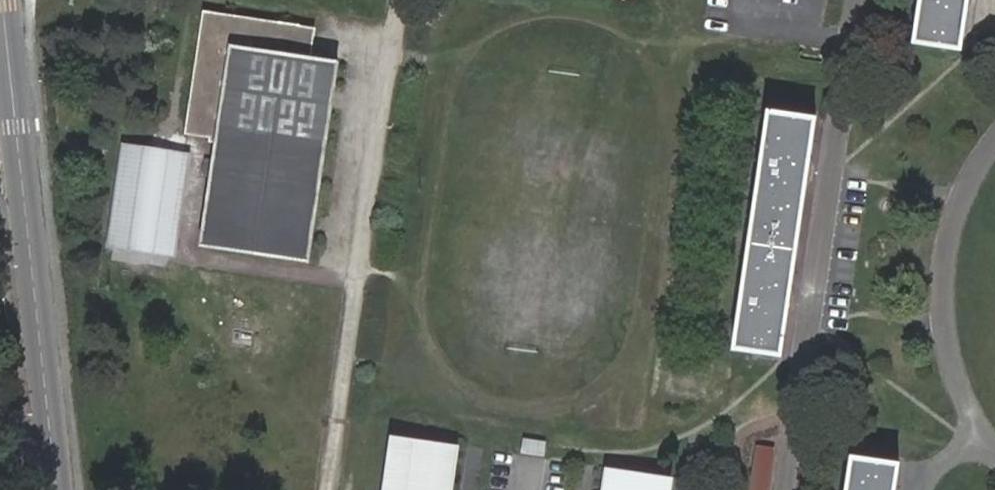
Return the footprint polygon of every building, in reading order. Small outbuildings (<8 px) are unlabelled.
[(971,0),(920,0),(914,39),(964,47),(971,0)] [(204,8),(190,131),(215,134),(202,244),(312,257),(336,57),(314,55),(317,22),(204,8)] [(779,356),(815,118),(768,112),(734,350),(779,356)] [(182,155),(127,146),(114,234),(173,242),(188,156),(182,155)] [(173,242),(114,234),(112,249),(171,257),(173,242)] [(460,445),(396,436),(388,489),(453,489),(460,445)] [(751,489),(767,489),(774,448),(766,447),(758,446),(751,489)] [(852,458),(847,489),(895,489),(899,465),(852,458)] [(674,478),(610,469),(607,489),(672,489),(674,478)]
